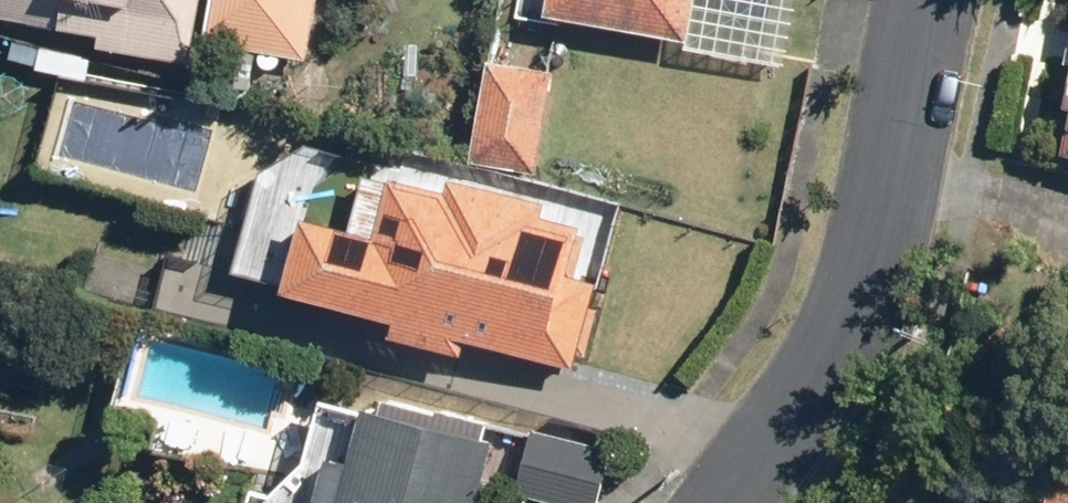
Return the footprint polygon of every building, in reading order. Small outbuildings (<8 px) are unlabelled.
[(194,54),(204,0),(0,0),(0,19),(194,54)] [(211,39),(311,56),(321,0),(218,0),(211,39)] [(521,15),(563,22),(565,12),(695,34),(693,46),(779,61),(790,0),(523,0),(521,15)] [(557,71),(489,59),(472,157),(540,169),(557,71)] [(312,211),(293,284),(405,312),(399,334),(471,352),(475,337),(581,363),(602,278),(573,271),(585,223),(546,213),(550,199),(456,176),(453,187),(399,173),(385,229),(312,211)] [(375,402),(348,502),(484,502),(502,436),(375,402)] [(538,427),(520,489),(570,502),(595,502),(610,448),(538,427)] [(1062,472),(1054,502),(1067,502),(1067,473),(1062,472)]
